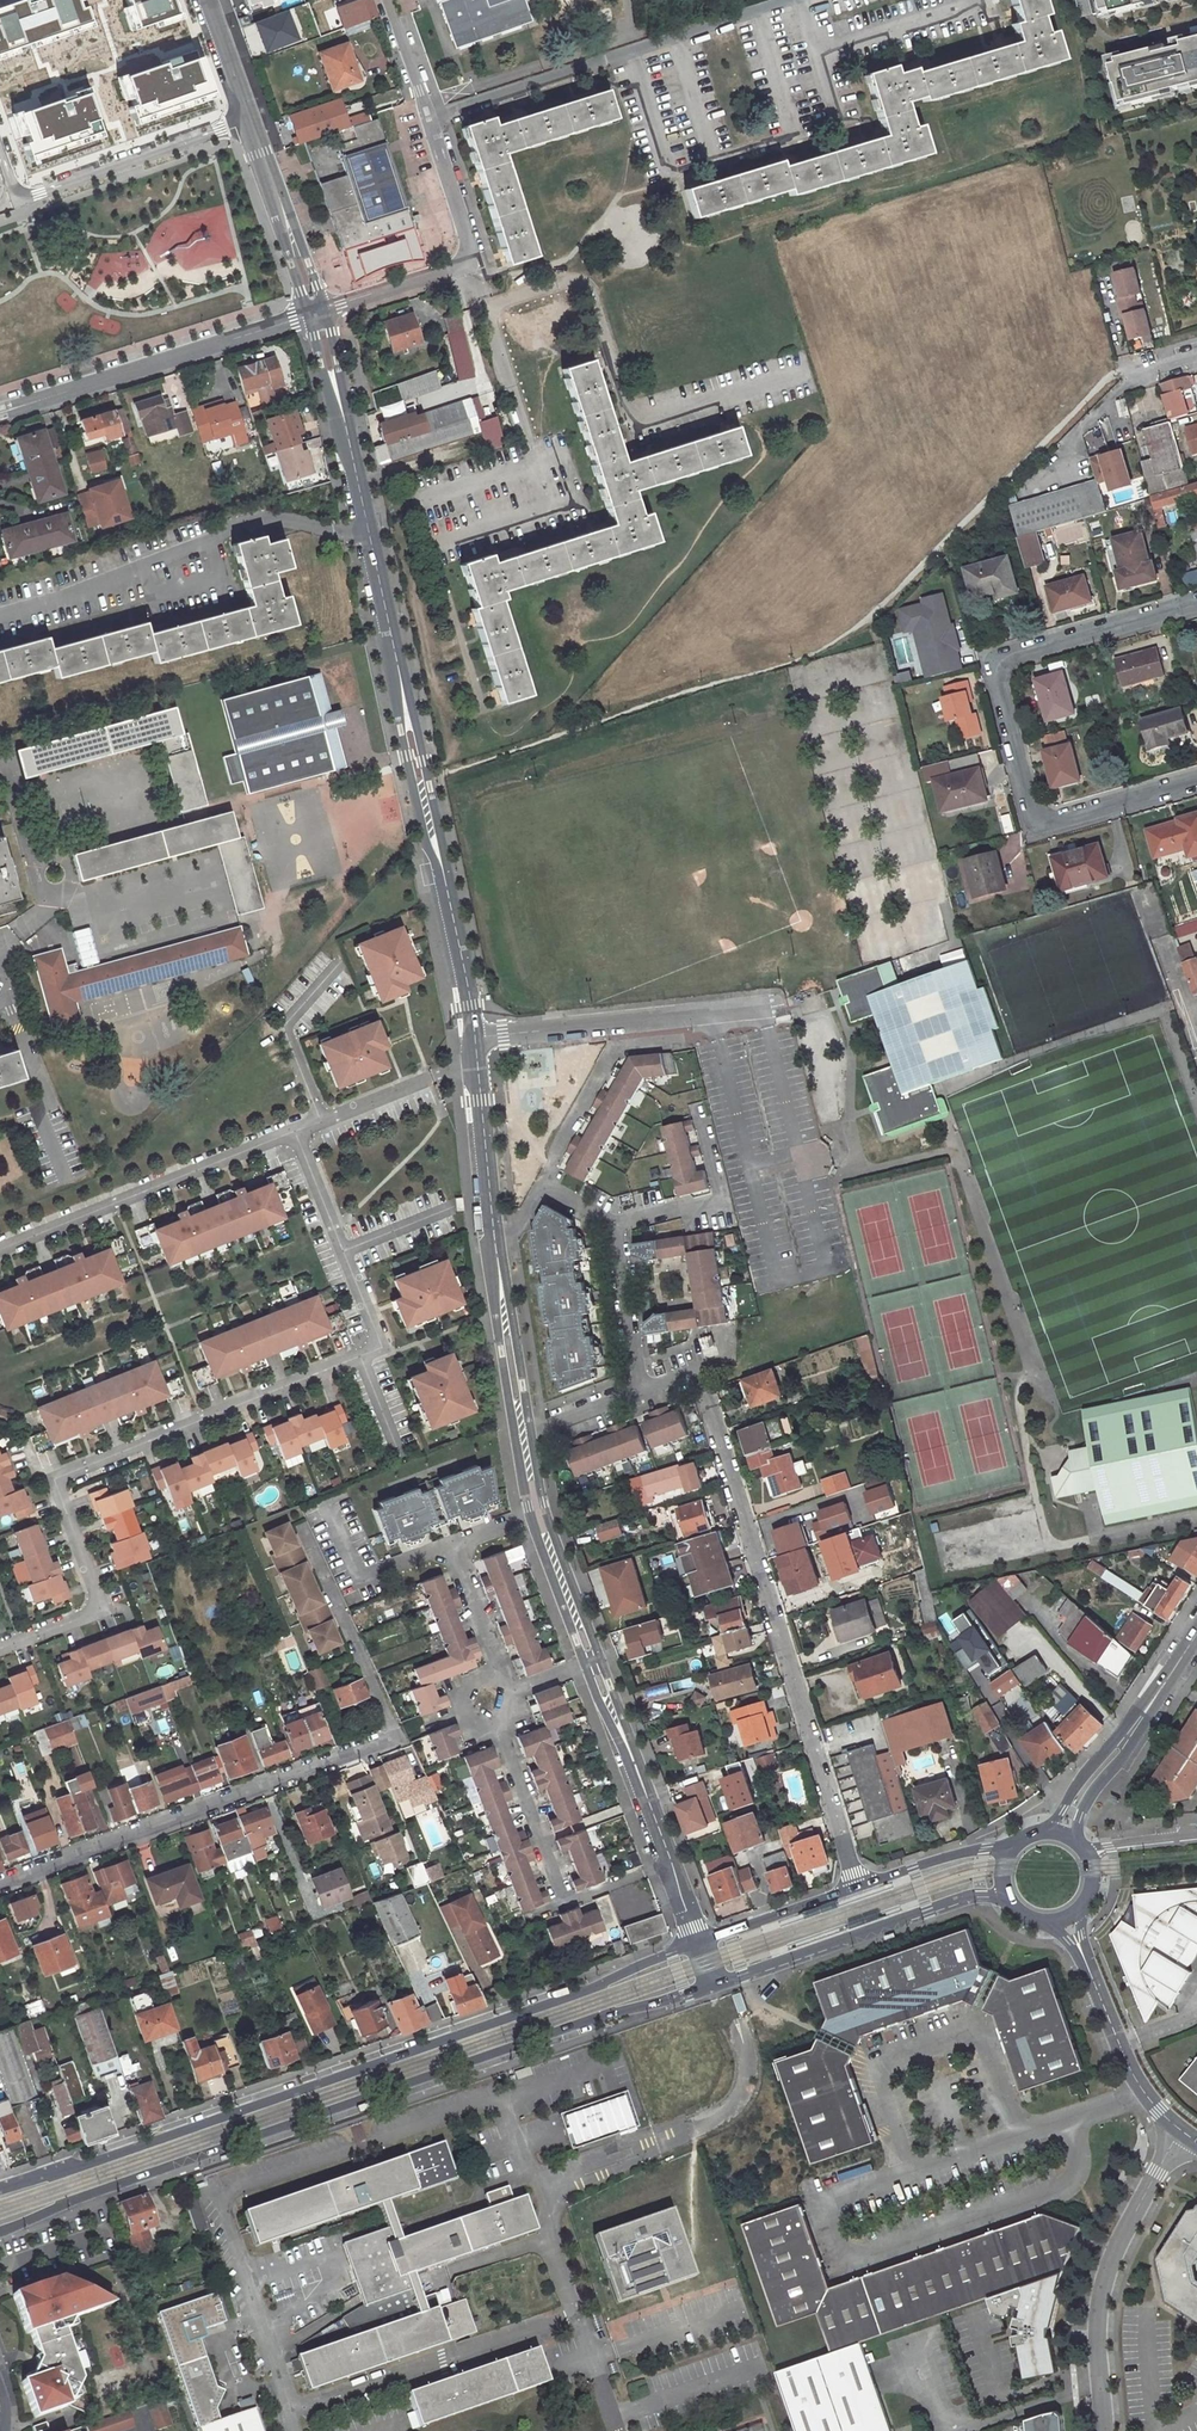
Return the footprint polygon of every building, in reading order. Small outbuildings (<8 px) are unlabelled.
[(0,7),(0,61),(35,49),(99,27),(90,0),(20,0),(0,7)] [(130,6),(123,9),(131,32),(183,14),(178,0),(128,0),(130,6)] [(454,45),(531,18),(525,0),(438,0),(454,45)] [(685,191),(693,219),(790,192),(792,199),(930,158),(921,129),(915,131),(908,105),(923,100),(924,104),(1060,64),(1051,35),(1046,37),(1041,19),(1047,17),(1041,0),(1010,0),(1018,26),(1013,27),(1019,45),(916,76),(915,72),(899,77),(897,69),(867,78),(886,139),(784,171),(781,164),(685,191)] [(1091,19),(1101,16),(1110,13),(1111,18),(1146,8),(1145,4),(1154,1),(1158,0),(1086,0),(1091,19)] [(370,1),(356,5),(359,13),(341,19),(346,31),(377,21),(370,1)] [(335,5),(327,8),(330,18),(339,15),(335,5)] [(288,10),(255,24),(266,53),(300,41),(288,10)] [(346,31),(348,38),(380,29),(377,21),(346,31)] [(1116,63),(1117,67),(1110,69),(1115,88),(1116,88),(1121,107),(1127,105),(1128,109),(1165,99),(1164,95),(1183,90),(1192,87),(1194,92),(1196,91),(1196,40),(1182,45),(1183,49),(1172,52),(1167,53),(1154,57),(1153,53),(1116,63)] [(1172,52),(1183,49),(1182,45),(1181,40),(1170,43),(1172,52)] [(349,46),(321,56),(334,92),(357,84),(352,67),(356,66),(349,46)] [(1154,57),(1167,53),(1166,49),(1153,53),(1154,57)] [(165,64),(114,82),(130,129),(217,99),(203,57),(167,69),(165,64)] [(365,82),(360,64),(356,66),(352,67),(357,84),(365,82)] [(1192,87),(1183,90),(1185,96),(1194,94),(1194,92),(1192,87)] [(109,137),(93,88),(83,92),(21,112),(15,114),(31,163),(109,137)] [(489,115),(461,123),(503,262),(531,253),(500,152),(611,118),(602,89),(491,123),(489,115)] [(343,101),(293,118),(303,145),(338,135),(374,123),(371,114),(370,111),(348,118),(343,101)] [(380,122),(374,123),(338,135),(351,176),(322,186),(345,252),(413,230),(380,122)] [(290,158),(300,154),(298,147),(288,150),(290,158)] [(1135,277),(1115,281),(1120,306),(1118,306),(1122,324),(1126,323),(1131,347),(1152,342),(1146,318),(1139,319),(1135,303),(1141,301),(1135,277)] [(408,317),(379,327),(389,356),(418,346),(408,317)] [(460,319),(445,322),(457,374),(473,371),(460,319)] [(282,388),(273,360),(236,372),(243,392),(257,388),(261,402),(273,398),(271,392),(282,388)] [(563,371),(612,525),(493,562),(490,553),(464,561),(477,605),(472,607),(502,701),(528,692),(499,598),(503,597),(501,591),(655,542),(645,514),(639,516),(631,491),(742,455),(733,428),(622,462),(590,363),(563,371)] [(398,384),(403,401),(440,389),(435,372),(398,384)] [(1188,391),(1185,380),(1159,387),(1162,398),(1188,391)] [(263,409),(275,405),(273,398),(261,402),(263,409)] [(163,410),(160,399),(134,407),(137,419),(148,415),(149,419),(141,422),(146,441),(174,432),(177,439),(191,434),(185,415),(172,419),(169,408),(163,410)] [(477,399),(472,401),(477,418),(479,426),(485,424),(477,399)] [(477,418),(472,401),(414,418),(380,428),(385,445),(477,418)] [(1128,416),(1124,401),(1116,403),(1120,418),(1128,416)] [(244,435),(234,404),(222,408),(222,406),(215,408),(224,437),(230,434),(232,439),(244,435)] [(202,444),(224,437),(215,408),(204,411),(204,408),(192,412),(202,444)] [(124,409),(80,423),(86,441),(104,435),(107,445),(110,444),(109,441),(131,434),(124,409)] [(259,420),(256,411),(249,413),(252,422),(259,420)] [(379,424),(380,428),(414,418),(412,414),(379,424)] [(292,415),(265,423),(284,484),(310,476),(304,454),(298,455),(293,438),(299,436),(292,415)] [(385,445),(390,462),(482,436),(487,453),(502,448),(494,421),(485,424),(479,426),(477,418),(385,445)] [(1182,473),(1169,425),(1144,432),(1152,462),(1157,480),(1182,473)] [(53,427),(44,430),(51,449),(60,446),(53,427)] [(1183,432),(1191,458),(1196,456),(1196,427),(1183,432)] [(43,430),(17,439),(37,501),(62,493),(43,430)] [(234,447),(246,443),(244,435),(232,439),(234,447)] [(132,439),(123,442),(131,469),(141,466),(132,439)] [(390,462),(385,445),(373,448),(377,466),(390,462)] [(84,457),(87,470),(103,465),(100,453),(84,457)] [(1090,461),(1096,483),(1008,506),(1016,536),(1035,531),(1105,510),(1100,492),(1130,484),(1121,453),(1090,461)] [(1149,498),(1161,495),(1157,480),(1152,462),(1141,465),(1149,498)] [(87,470),(89,475),(105,470),(103,465),(87,470)] [(1157,480),(1161,495),(1186,487),(1182,473),(1157,480)] [(87,493),(75,497),(85,529),(97,525),(98,529),(110,526),(109,522),(113,521),(128,516),(123,501),(119,502),(116,493),(120,492),(117,481),(101,486),(102,490),(99,491),(98,487),(86,491),(87,493)] [(1195,500),(1196,505),(1196,487),(1196,486),(1150,500),(1158,531),(1164,530),(1159,510),(1195,500)] [(72,541),(64,514),(33,523),(41,550),(72,541)] [(33,523),(1,532),(8,558),(41,550),(33,523)] [(1024,566),(1042,561),(1035,531),(1016,536),(1024,566)] [(58,667),(61,678),(157,651),(160,662),(301,623),(293,592),(285,594),(279,571),(297,566),(289,537),(272,541),(270,533),(240,541),(256,603),(152,632),(149,623),(53,649),(50,636),(0,650),(0,682),(58,667)] [(1188,536),(1196,567),(1196,533),(1188,536)] [(1140,536),(1103,545),(1112,576),(1116,575),(1121,592),(1156,583),(1151,566),(1148,567),(1140,536)] [(1006,559),(964,570),(972,600),(995,593),(996,598),(1015,593),(1006,559)] [(1083,578),(1045,588),(1051,613),(1064,610),(1065,613),(1093,606),(1091,599),(1089,599),(1083,578)] [(944,593),(921,599),(922,603),(898,609),(905,634),(914,632),(926,679),(964,669),(944,593)] [(1155,652),(1113,662),(1119,690),(1162,680),(1155,652)] [(321,673),(221,699),(235,753),(224,757),(232,784),(243,782),(246,795),(346,768),(335,729),(346,726),(341,711),(331,713),(321,673)] [(1072,715),(1061,673),(1035,680),(1041,701),(1038,702),(1044,722),(1072,715)] [(966,683),(944,689),(946,698),(942,699),(948,722),(955,720),(960,740),(979,735),(974,715),(971,716),(967,703),(965,694),(968,693),(966,683)] [(172,708),(17,751),(26,778),(158,742),(179,813),(206,806),(186,734),(180,735),(172,708)] [(1179,712),(1140,723),(1148,751),(1167,746),(1165,740),(1186,734),(1179,712)] [(1044,752),(1040,753),(1049,788),(1077,781),(1068,746),(1065,747),(1061,732),(1040,737),(1044,752)] [(975,771),(932,781),(940,812),(982,801),(975,771)] [(996,806),(1001,835),(1012,833),(1007,805),(996,806)] [(231,813),(74,854),(81,882),(218,846),(236,917),(263,909),(244,836),(238,838),(231,813)] [(1153,858),(1186,849),(1188,858),(1196,856),(1196,816),(1178,822),(1179,824),(1146,833),(1153,858)] [(0,840),(0,916),(17,911),(14,900),(18,899),(11,873),(14,872),(12,863),(9,864),(2,840),(0,840)] [(1094,847),(1049,860),(1058,893),(1104,880),(1094,847)] [(994,854),(963,863),(972,899),(999,892),(992,866),(996,865),(994,854)] [(999,892),(1003,891),(996,865),(992,866),(999,892)] [(406,922),(363,939),(384,996),(402,990),(398,978),(406,975),(408,979),(425,973),(406,922)] [(247,951),(240,926),(78,971),(68,974),(66,966),(61,948),(31,956),(53,1032),(82,1024),(76,1003),(82,1001),(228,960),(248,955),(247,951)] [(1192,945),(1196,943),(1196,933),(1172,942),(1176,954),(1193,947),(1192,945)] [(1194,962),(1191,962),(1189,957),(1179,961),(1192,998),(1196,996),(1196,970),(1194,962)] [(890,1066),(860,1076),(880,1134),(939,1114),(929,1084),(1000,1060),(990,1031),(996,1029),(982,988),(976,990),(967,961),(885,988),(877,965),(860,971),(835,980),(849,1022),(872,1014),(890,1066)] [(78,971),(76,963),(66,966),(68,974),(78,971)] [(398,978),(402,990),(410,986),(408,979),(406,975),(398,978)] [(383,1038),(377,1021),(320,1042),(337,1086),(387,1067),(380,1049),(375,1051),(372,1043),(383,1038)] [(380,1049),(386,1047),(383,1038),(372,1043),(375,1051),(380,1049)] [(627,1098),(630,1093),(633,1095),(645,1074),(647,1074),(653,1073),(676,1069),(671,1048),(631,1053),(623,1067),(615,1063),(611,1072),(618,1076),(611,1091),(602,1086),(593,1104),(600,1108),(585,1137),(577,1133),(568,1150),(575,1153),(567,1169),(586,1180),(592,1170),(588,1168),(590,1164),(594,1166),(605,1147),(601,1145),(603,1141),(607,1143),(618,1124),(614,1122),(617,1117),(620,1119),(631,1100),(627,1098)] [(22,1080),(13,1051),(0,1055),(0,1087),(22,1080)] [(677,1160),(679,1166),(675,1167),(679,1186),(681,1193),(681,1195),(712,1186),(707,1167),(699,1169),(695,1155),(704,1152),(701,1143),(693,1145),(689,1129),(697,1127),(694,1117),(665,1124),(667,1134),(671,1133),(672,1139),(668,1140),(673,1161),(677,1160)] [(140,1230),(146,1247),(162,1241),(171,1262),(287,1218),(278,1196),(295,1189),(294,1188),(291,1181),(289,1174),(288,1172),(268,1180),(270,1183),(271,1186),(249,1195),(247,1192),(246,1189),(237,1192),(232,1190),(220,1195),(222,1198),(223,1201),(224,1204),(208,1211),(206,1208),(205,1205),(204,1201),(193,1205),(191,1210),(180,1214),(181,1217),(182,1220),(159,1230),(158,1226),(157,1223),(141,1230),(140,1230)] [(270,1183),(247,1192),(249,1195),(271,1186),(270,1183)] [(536,1228),(531,1229),(537,1269),(543,1268),(545,1282),(539,1283),(546,1323),(551,1322),(553,1335),(548,1336),(555,1377),(560,1376),(563,1390),(596,1378),(594,1370),(593,1367),(598,1366),(597,1362),(596,1357),(600,1356),(597,1343),(594,1343),(593,1337),(593,1334),(588,1336),(584,1314),(590,1312),(589,1309),(588,1303),(591,1303),(588,1289),(586,1289),(585,1284),(584,1281),(579,1282),(575,1260),(581,1258),(581,1255),(580,1250),(582,1249),(580,1236),(577,1236),(576,1230),(576,1227),(571,1228),(570,1225),(569,1217),(545,1203),(535,1222),(536,1228)] [(159,1230),(182,1220),(181,1217),(158,1226),(159,1230)] [(580,1250),(581,1255),(582,1255),(583,1254),(585,1252),(585,1248),(587,1248),(585,1235),(583,1235),(583,1233),(582,1232),(580,1230),(579,1230),(576,1230),(577,1236),(580,1236),(582,1249),(580,1250)] [(717,1249),(714,1230),(635,1242),(637,1254),(651,1259),(689,1253),(697,1307),(658,1313),(646,1321),(648,1333),(728,1321),(725,1303),(724,1297),(721,1279),(718,1280),(717,1273),(721,1273),(717,1249)] [(125,1280),(117,1259),(132,1253),(125,1236),(124,1236),(107,1243),(109,1245),(110,1249),(87,1258),(85,1255),(84,1252),(75,1255),(70,1253),(59,1258),(60,1261),(61,1264),(63,1268),(46,1274),(45,1271),(44,1267),(43,1264),(31,1269),(29,1273),(18,1277),(19,1280),(21,1284),(0,1292),(0,1305),(9,1327),(125,1280)] [(109,1245),(85,1255),(87,1258),(110,1249),(109,1245)] [(405,1296),(408,1304),(397,1309),(404,1327),(460,1304),(443,1260),(393,1280),(400,1296),(400,1298),(405,1296)] [(0,1288),(0,1292),(21,1284),(19,1280),(0,1288)] [(588,1303),(589,1309),(590,1309),(591,1308),(593,1306),(593,1302),(596,1302),(594,1288),(591,1288),(591,1286),(590,1285),(588,1284),(586,1284),(585,1284),(586,1289),(588,1289),(591,1303),(588,1303)] [(202,1388),(203,1387),(220,1380),(219,1377),(217,1373),(240,1364),(241,1368),(247,1365),(253,1367),(258,1369),(269,1364),(268,1362),(266,1358),(265,1355),(281,1348),(283,1351),(284,1355),(285,1358),(297,1353),(299,1349),(309,1345),(308,1341),(306,1338),(330,1329),(331,1332),(333,1336),(348,1330),(349,1329),(349,1328),(346,1321),(343,1314),(342,1312),(326,1318),(317,1296),(202,1341),(211,1364),(195,1370),(202,1388)] [(397,1309),(408,1304),(405,1296),(400,1298),(393,1301),(397,1309)] [(330,1329),(306,1338),(308,1341),(331,1332),(330,1329)] [(712,1335),(701,1339),(705,1348),(715,1345),(712,1335)] [(596,1357),(597,1362),(599,1362),(601,1361),(603,1358),(603,1355),(605,1355),(602,1342),(600,1342),(600,1340),(600,1339),(598,1337),(596,1336),(594,1336),(593,1337),(594,1343),(597,1343),(600,1356),(596,1357)] [(408,1377),(429,1429),(472,1412),(449,1353),(432,1361),(436,1371),(429,1374),(427,1370),(408,1377)] [(97,1383),(87,1387),(69,1394),(53,1401),(41,1406),(50,1428),(34,1434),(41,1452),(59,1445),(58,1442),(56,1439),(79,1429),(80,1432),(81,1435),(92,1432),(96,1433),(107,1429),(106,1426),(105,1423),(103,1419),(120,1412),(123,1419),(124,1422),(136,1417),(138,1413),(148,1409),(146,1405),(145,1402),(168,1393),(170,1396),(171,1400),(187,1394),(188,1393),(181,1376),(165,1382),(156,1359),(143,1365),(126,1371),(110,1378),(97,1383)] [(429,1374),(436,1371),(432,1361),(425,1364),(426,1369),(427,1370),(429,1374)] [(240,1364),(217,1373),(219,1377),(241,1368),(240,1364)] [(774,1370),(748,1380),(757,1406),(783,1396),(774,1370)] [(1082,1411),(1090,1449),(1069,1453),(1070,1461),(1060,1477),(1051,1479),(1056,1500),(1098,1491),(1105,1527),(1196,1508),(1196,1415),(1191,1389),(1082,1411)] [(168,1393),(145,1402),(146,1405),(170,1396),(168,1393)] [(326,1414),(318,1417),(326,1437),(330,1448),(347,1442),(340,1424),(348,1421),(342,1405),(333,1408),(334,1411),(326,1414)] [(650,1434),(685,1422),(680,1409),(672,1412),(669,1405),(651,1412),(654,1419),(645,1422),(650,1434)] [(291,1421),(301,1446),(326,1437),(318,1417),(317,1414),(303,1420),(300,1414),(290,1418),(291,1421)] [(265,1428),(272,1444),(278,1442),(285,1459),(303,1452),(301,1446),(291,1421),(282,1425),(273,1428),(272,1425),(265,1428)] [(642,1437),(638,1425),(630,1428),(627,1421),(609,1428),(611,1435),(595,1441),(592,1434),(574,1441),(576,1449),(568,1451),(571,1460),(642,1437)] [(781,1421),(743,1434),(751,1458),(771,1450),(789,1444),(781,1421)] [(685,1422),(650,1434),(655,1448),(664,1444),(669,1442),(674,1441),(679,1439),(689,1435),(685,1422)] [(58,1442),(80,1432),(79,1429),(56,1439),(58,1442)] [(239,1441),(230,1444),(239,1465),(243,1475),(260,1469),(254,1451),(261,1448),(255,1432),(246,1435),(247,1438),(239,1441)] [(642,1437),(571,1460),(578,1477),(588,1473),(593,1471),(597,1470),(602,1468),(623,1460),(628,1458),(632,1457),(637,1455),(648,1451),(642,1437)] [(204,1451),(214,1475),(239,1465),(230,1444),(229,1441),(219,1445),(204,1451)] [(15,1460),(11,1450),(4,1453),(0,1442),(0,1465),(15,1460)] [(778,1496),(801,1488),(790,1457),(775,1462),(771,1450),(751,1458),(755,1469),(764,1467),(767,1476),(772,1475),(778,1496)] [(182,1467),(192,1492),(217,1482),(204,1451),(192,1456),(195,1462),(182,1467)] [(801,1459),(793,1462),(797,1474),(805,1472),(801,1459)] [(6,1493),(17,1489),(18,1488),(12,1474),(19,1471),(15,1460),(0,1465),(0,1495),(6,1493)] [(154,1468),(155,1470),(171,1464),(170,1461),(154,1468)] [(155,1470),(161,1487),(168,1483),(175,1501),(193,1494),(192,1492),(182,1467),(179,1461),(171,1464),(155,1470)] [(649,1496),(687,1485),(689,1491),(702,1487),(700,1479),(697,1471),(695,1464),(682,1468),(681,1465),(643,1477),(649,1496)] [(478,1469),(439,1483),(441,1488),(435,1490),(446,1521),(455,1518),(458,1517),(460,1523),(463,1522),(468,1520),(469,1522),(481,1517),(480,1515),(485,1513),(489,1512),(487,1506),(489,1505),(497,1502),(492,1469),(480,1473),(478,1469)] [(697,1471),(700,1479),(705,1477),(703,1469),(697,1471)] [(851,1489),(846,1474),(825,1481),(827,1488),(826,1488),(829,1496),(851,1489)] [(884,1477),(860,1482),(867,1513),(891,1507),(884,1477)] [(0,1495),(0,1513),(1,1516),(19,1510),(21,1513),(22,1517),(39,1511),(38,1506),(36,1502),(33,1504),(28,1491),(26,1485),(18,1488),(17,1489),(6,1493),(0,1495)] [(996,1515),(1033,1506),(1028,1486),(991,1495),(996,1515)] [(109,1515),(137,1504),(140,1503),(133,1487),(114,1494),(112,1487),(96,1492),(100,1501),(103,1500),(106,1509),(109,1515)] [(28,1491),(33,1504),(36,1502),(32,1490),(28,1491)] [(417,1491),(379,1505),(381,1510),(374,1513),(386,1544),(395,1541),(397,1540),(400,1545),(402,1544),(408,1543),(408,1545),(421,1540),(420,1537),(425,1536),(429,1534),(427,1529),(429,1528),(437,1525),(426,1493),(419,1496),(417,1491)] [(803,1517),(833,1507),(829,1496),(800,1506),(803,1517)] [(679,1510),(687,1535),(714,1526),(709,1510),(705,1511),(702,1502),(679,1509),(679,1510)] [(137,1504),(109,1515),(114,1528),(120,1525),(125,1538),(147,1530),(137,1504)] [(671,1513),(679,1538),(681,1543),(689,1541),(687,1535),(679,1510),(671,1513)] [(0,1518),(0,1519),(2,1525),(18,1519),(15,1512),(0,1518)] [(468,1520),(463,1522),(463,1523),(466,1525),(468,1525),(470,1525),(470,1524),(471,1526),(483,1521),(483,1520),(484,1519),(486,1517),(486,1515),(485,1513),(480,1515),(481,1517),(469,1522),(468,1520)] [(455,1518),(446,1521),(448,1526),(454,1523),(456,1520),(455,1518)] [(604,1540),(624,1534),(619,1519),(599,1525),(604,1540)] [(49,1548),(44,1532),(40,1522),(23,1529),(19,1530),(28,1556),(35,1553),(49,1548)] [(280,1573),(297,1612),(296,1613),(303,1632),(307,1631),(316,1652),(338,1643),(330,1622),(327,1623),(320,1605),(322,1604),(305,1564),(303,1564),(295,1547),(297,1546),(288,1523),(266,1533),(274,1553),(271,1554),(279,1574),(280,1573)] [(814,1544),(807,1523),(799,1526),(806,1548),(809,1547),(809,1546),(814,1544)] [(799,1526),(799,1525),(775,1533),(783,1556),(806,1548),(799,1526)] [(125,1538),(118,1540),(122,1550),(125,1559),(122,1560),(126,1568),(142,1562),(139,1554),(156,1548),(150,1529),(147,1530),(125,1538)] [(52,1547),(47,1531),(44,1532),(49,1548),(52,1547)] [(726,1563),(720,1542),(724,1541),(721,1531),(689,1541),(681,1543),(678,1544),(683,1560),(678,1562),(683,1577),(689,1575),(726,1563)] [(408,1543),(402,1544),(403,1545),(404,1547),(406,1548),(409,1548),(410,1547),(410,1549),(423,1544),(423,1542),(425,1541),(425,1540),(426,1537),(425,1536),(420,1537),(421,1540),(408,1545),(408,1543)] [(873,1537),(873,1536),(829,1552),(831,1556),(829,1559),(832,1568),(835,1569),(837,1573),(858,1566),(880,1558),(876,1545),(879,1544),(876,1536),(873,1537)] [(1181,1561),(1196,1571),(1196,1539),(1196,1538),(1181,1561)] [(307,1563),(300,1545),(297,1546),(295,1547),(303,1564),(305,1564),(307,1563)] [(62,1572),(65,1571),(61,1560),(55,1562),(49,1548),(35,1553),(28,1556),(37,1581),(62,1572)] [(490,1583),(511,1575),(508,1566),(504,1567),(502,1562),(506,1561),(502,1550),(480,1558),(486,1574),(479,1576),(483,1586),(490,1583)] [(791,1594),(819,1585),(808,1551),(780,1560),(791,1594)] [(648,1607),(633,1559),(604,1568),(612,1595),(615,1594),(618,1603),(620,1603),(624,1615),(648,1607)] [(696,1597),(733,1586),(726,1563),(689,1575),(696,1597)] [(917,1573),(923,1598),(932,1595),(931,1594),(926,1570),(917,1573)] [(38,1602),(56,1596),(59,1603),(75,1597),(73,1590),(72,1589),(69,1590),(66,1581),(62,1572),(37,1581),(31,1584),(38,1602)] [(903,1572),(893,1575),(895,1582),(905,1578),(905,1577),(903,1572)] [(447,1589),(441,1573),(420,1581),(424,1592),(427,1590),(429,1596),(426,1597),(429,1606),(450,1598),(458,1595),(454,1586),(447,1589)] [(1193,1583),(1177,1574),(1169,1588),(1163,1584),(1149,1606),(1169,1618),(1193,1583)] [(493,1592),(499,1608),(521,1600),(517,1590),(513,1591),(511,1586),(515,1584),(511,1575),(490,1583),(483,1586),(486,1595),(493,1592)] [(1015,1600),(1027,1590),(1015,1576),(997,1580),(1015,1600)] [(990,1586),(972,1601),(1001,1635),(1019,1620),(990,1586)] [(618,1616),(624,1615),(620,1603),(618,1603),(615,1594),(612,1595),(618,1616)] [(459,1623),(454,1607),(461,1604),(458,1595),(450,1598),(429,1606),(433,1615),(436,1614),(438,1620),(435,1621),(439,1631),(459,1623)] [(717,1620),(723,1618),(728,1635),(746,1629),(744,1621),(742,1613),(744,1613),(740,1596),(706,1606),(710,1620),(717,1618),(717,1620)] [(499,1608),(505,1623),(498,1626),(502,1635),(508,1633),(530,1625),(527,1616),(523,1617),(521,1612),(525,1610),(521,1600),(499,1608)] [(320,1605),(327,1623),(330,1622),(332,1621),(324,1603),(322,1604),(320,1605)] [(867,1605),(835,1614),(844,1642),(875,1632),(867,1605)] [(1059,1631),(1068,1644),(1118,1677),(1133,1654),(1076,1605),(1059,1631)] [(989,1635),(980,1640),(964,1610),(944,1621),(959,1648),(955,1650),(964,1668),(977,1661),(984,1674),(1004,1664),(989,1635)] [(1133,1614),(1118,1638),(1136,1650),(1152,1626),(1133,1614)] [(728,1635),(723,1618),(717,1620),(722,1636),(728,1635)] [(663,1641),(657,1620),(626,1629),(632,1650),(633,1654),(630,1655),(632,1661),(648,1657),(645,1646),(651,1644),(663,1641)] [(446,1640),(448,1645),(444,1646),(448,1655),(476,1645),(473,1635),(465,1638),(459,1623),(439,1631),(442,1641),(446,1640)] [(130,1629),(138,1650),(141,1658),(165,1648),(157,1626),(143,1631),(140,1624),(130,1629)] [(512,1643),(518,1657),(539,1649),(536,1639),(532,1640),(530,1635),(534,1634),(530,1625),(508,1633),(502,1635),(506,1645),(512,1643)] [(937,1626),(925,1630),(927,1635),(939,1631),(937,1626)] [(105,1638),(121,1632),(120,1629),(104,1635),(105,1638)] [(113,1660),(138,1650),(130,1629),(121,1632),(105,1638),(107,1644),(113,1660)] [(732,1653),(752,1648),(746,1629),(728,1635),(732,1653)] [(276,1655),(298,1647),(293,1635),(271,1643),(276,1655)] [(87,1669),(113,1660),(107,1644),(105,1638),(95,1641),(79,1647),(82,1654),(87,1669)] [(94,1639),(78,1645),(79,1647),(95,1641),(94,1639)] [(651,1644),(645,1646),(648,1657),(654,1655),(651,1644)] [(448,1655),(442,1657),(449,1675),(475,1665),(472,1657),(480,1654),(476,1645),(448,1655)] [(56,1663),(65,1686),(90,1677),(87,1669),(82,1654),(79,1647),(68,1652),(70,1658),(56,1663)] [(521,1666),(525,1676),(551,1666),(545,1647),(539,1649),(518,1657),(511,1660),(515,1669),(521,1666)] [(901,1688),(890,1656),(852,1669),(855,1679),(861,1678),(868,1699),(901,1688)] [(430,1682),(449,1675),(442,1657),(433,1661),(414,1667),(417,1677),(419,1682),(421,1686),(430,1682)] [(1036,1658),(1016,1671),(1026,1686),(1046,1673),(1036,1658)] [(19,1708),(19,1710),(38,1703),(31,1685),(38,1683),(32,1665),(23,1669),(25,1672),(15,1676),(8,1679),(10,1685),(19,1708)] [(712,1677),(732,1672),(731,1666),(710,1672),(712,1677)] [(732,1672),(712,1677),(712,1679),(719,1700),(739,1695),(747,1692),(756,1689),(756,1688),(749,1666),(748,1667),(739,1670),(732,1672)] [(321,1667),(311,1671),(318,1690),(328,1686),(321,1667)] [(171,1692),(190,1684),(187,1675),(167,1682),(171,1692)] [(1007,1675),(990,1682),(994,1692),(1011,1684),(1007,1675)] [(350,1678),(341,1681),(344,1688),(333,1692),(339,1707),(366,1697),(359,1681),(353,1684),(350,1678)] [(163,1697),(172,1693),(171,1692),(167,1682),(159,1686),(162,1694),(163,1697)] [(416,1704),(420,1715),(447,1705),(443,1694),(436,1697),(430,1682),(421,1686),(411,1690),(414,1698),(416,1704)] [(19,1708),(10,1685),(0,1689),(0,1715),(19,1708)] [(531,1715),(565,1703),(561,1693),(558,1685),(532,1695),(535,1704),(528,1706),(531,1715)] [(650,1701),(669,1696),(665,1685),(646,1691),(650,1701)] [(142,1702),(162,1694),(159,1686),(138,1693),(142,1702)] [(1061,1687),(1047,1700),(1062,1716),(1074,1705),(1076,1703),(1061,1687)] [(129,1710),(143,1705),(142,1702),(138,1693),(124,1699),(129,1710)] [(544,1730),(571,1720),(570,1717),(568,1712),(565,1703),(531,1715),(534,1724),(541,1721),(543,1727),(544,1730)] [(739,1722),(746,1745),(769,1738),(762,1716),(767,1714),(764,1703),(731,1712),(734,1724),(739,1722)] [(1012,1747),(985,1703),(973,1709),(985,1732),(986,1732),(1000,1754),(1012,1747)] [(284,1726),(292,1750),(309,1744),(326,1738),(317,1714),(316,1715),(312,1705),(297,1711),(300,1720),(284,1726)] [(1057,1733),(1077,1752),(1101,1726),(1081,1707),(1079,1710),(1074,1705),(1062,1716),(1057,1721),(1063,1727),(1057,1733)] [(942,1706),(910,1716),(916,1736),(919,1745),(950,1736),(942,1706)] [(297,1711),(280,1717),(284,1726),(300,1720),(297,1711)] [(909,1713),(888,1719),(895,1742),(916,1736),(910,1716),(909,1713)] [(775,1736),(769,1714),(767,1714),(762,1716),(769,1738),(775,1736)] [(973,1726),(969,1714),(960,1717),(963,1729),(973,1726)] [(72,1719),(75,1729),(86,1726),(83,1715),(72,1719)] [(1196,1786),(1196,1716),(1150,1787),(1174,1804),(1189,1799),(1196,1786)] [(52,1752),(76,1742),(68,1720),(43,1729),(52,1752)] [(1046,1723),(1022,1740),(1039,1765),(1062,1748),(1046,1723)] [(455,1751),(450,1738),(458,1735),(454,1724),(427,1734),(431,1743),(433,1748),(436,1758),(455,1751)] [(674,1738),(679,1757),(681,1763),(705,1755),(697,1731),(690,1733),(687,1725),(668,1730),(670,1739),(674,1738)] [(530,1755),(553,1747),(546,1729),(544,1730),(543,1727),(529,1732),(524,1734),(516,1738),(523,1758),(530,1755)] [(670,1739),(676,1758),(679,1757),(674,1738),(670,1739)] [(283,1742),(256,1752),(261,1765),(288,1755),(283,1742)] [(226,1778),(254,1767),(249,1754),(245,1745),(217,1755),(217,1756),(224,1773),(226,1778)] [(470,1777),(490,1769),(497,1767),(490,1747),(485,1749),(480,1750),(463,1757),(470,1777)] [(530,1755),(535,1769),(529,1772),(532,1782),(561,1771),(557,1760),(554,1761),(552,1756),(555,1755),(553,1747),(530,1755)] [(874,1748),(848,1756),(871,1826),(874,1825),(882,1849),(917,1837),(891,1757),(878,1761),(874,1748)] [(772,1754),(767,1756),(771,1769),(776,1768),(772,1754)] [(224,1773),(217,1756),(210,1759),(217,1776),(224,1773)] [(412,1770),(406,1756),(380,1766),(388,1786),(409,1778),(407,1772),(412,1770)] [(767,1756),(758,1759),(763,1772),(771,1769),(767,1756)] [(217,1776),(210,1759),(190,1767),(198,1788),(219,1781),(217,1776)] [(758,1759),(754,1761),(759,1774),(763,1772),(758,1759)] [(741,1761),(726,1764),(727,1773),(718,1775),(724,1809),(748,1805),(741,1761)] [(1007,1761),(981,1767),(990,1804),(999,1801),(1001,1807),(1008,1805),(1007,1799),(1016,1797),(1013,1783),(1016,1782),(1013,1773),(1010,1774),(1007,1761)] [(183,1769),(181,1766),(154,1776),(164,1801),(191,1791),(183,1769)] [(388,1786),(380,1766),(368,1772),(376,1791),(388,1786)] [(190,1767),(183,1769),(191,1791),(198,1788),(190,1767)] [(477,1784),(479,1790),(476,1791),(479,1802),(506,1791),(503,1781),(495,1784),(490,1769),(470,1777),(473,1785),(477,1784)] [(543,1788),(549,1804),(570,1796),(566,1785),(563,1786),(561,1780),(564,1779),(561,1771),(532,1782),(535,1790),(543,1788)] [(365,1776),(345,1785),(347,1789),(367,1781),(365,1776)] [(388,1830),(367,1781),(347,1789),(352,1804),(346,1807),(353,1824),(358,1822),(364,1837),(370,1835),(371,1838),(375,1836),(384,1832),(388,1830)] [(948,1781),(916,1791),(923,1817),(931,1815),(933,1823),(949,1819),(946,1810),(955,1808),(948,1781)] [(158,1804),(150,1783),(128,1791),(130,1797),(136,1812),(158,1804)] [(705,1783),(687,1789),(692,1802),(677,1807),(687,1835),(708,1827),(698,1800),(707,1797),(710,1796),(705,1783)] [(94,1826),(80,1789),(68,1794),(82,1830),(94,1826)] [(437,1803),(431,1789),(421,1794),(428,1807),(437,1803)] [(489,1826),(508,1819),(503,1803),(510,1801),(506,1791),(479,1802),(482,1809),(486,1808),(488,1814),(484,1815),(489,1826)] [(68,1794),(55,1798),(69,1835),(82,1830),(68,1794)] [(573,1812),(570,1806),(574,1805),(570,1796),(549,1804),(558,1829),(580,1821),(576,1811),(573,1812)] [(128,1802),(110,1809),(114,1820),(136,1812),(130,1797),(127,1798),(128,1802)] [(715,1820),(707,1797),(698,1800),(706,1823),(715,1820)] [(323,1811),(321,1804),(303,1811),(305,1818),(323,1811)] [(263,1845),(256,1829),(271,1824),(265,1808),(237,1819),(243,1836),(249,1850),(263,1845)] [(44,1809),(24,1817),(36,1848),(56,1840),(44,1809)] [(303,1811),(293,1815),(304,1846),(332,1835),(323,1811),(305,1818),(303,1811)] [(754,1815),(727,1825),(737,1852),(763,1842),(754,1815)] [(494,1840),(498,1852),(525,1841),(521,1831),(514,1833),(508,1819),(489,1826),(492,1835),(495,1834),(497,1839),(494,1840)] [(233,1821),(213,1828),(219,1845),(217,1846),(218,1849),(223,1861),(223,1862),(249,1852),(243,1836),(240,1837),(233,1821)] [(353,1824),(361,1842),(371,1838),(370,1835),(364,1837),(358,1822),(353,1824)] [(794,1827),(778,1832),(783,1846),(788,1859),(796,1856),(802,1872),(812,1869),(815,1877),(831,1871),(820,1838),(806,1843),(803,1834),(797,1836),(794,1827)] [(1,1846),(5,1859),(27,1851),(20,1831),(8,1836),(11,1842),(1,1846)] [(213,1853),(212,1851),(205,1831),(185,1839),(193,1860),(197,1871),(217,1863),(213,1853)] [(566,1849),(572,1864),(593,1857),(589,1845),(585,1847),(584,1842),(587,1841),(584,1831),(562,1840),(555,1842),(559,1852),(566,1849)] [(377,1842),(386,1838),(384,1832),(375,1836),(377,1842)] [(377,1855),(382,1865),(390,1862),(392,1869),(403,1864),(406,1861),(394,1834),(386,1838),(377,1842),(369,1845),(374,1857),(377,1855)] [(502,1863),(529,1852),(525,1841),(498,1852),(502,1863)] [(771,1858),(763,1860),(775,1893),(794,1887),(786,1868),(790,1867),(788,1859),(783,1846),(768,1851),(771,1858)] [(213,1853),(217,1863),(223,1861),(218,1849),(212,1851),(213,1853)] [(507,1876),(511,1887),(531,1879),(525,1864),(533,1861),(529,1852),(502,1863),(505,1870),(508,1869),(510,1875),(507,1876)] [(251,1857),(243,1860),(251,1880),(259,1877),(251,1857)] [(595,1873),(593,1867),(596,1866),(593,1857),(572,1864),(577,1879),(570,1882),(574,1892),(602,1882),(598,1872),(595,1873)] [(732,1857),(710,1864),(718,1888),(714,1890),(720,1905),(746,1895),(732,1857)] [(125,1861),(99,1871),(92,1874),(99,1892),(104,1906),(137,1893),(133,1882),(125,1861)] [(420,1863),(405,1868),(413,1889),(428,1884),(420,1863)] [(186,1867),(146,1882),(154,1902),(174,1895),(178,1905),(198,1898),(186,1867)] [(757,1891),(749,1869),(738,1873),(746,1895),(757,1891)] [(338,1871),(311,1881),(321,1908),(348,1898),(338,1871)] [(84,1877),(60,1886),(78,1930),(109,1918),(104,1906),(99,1892),(92,1894),(84,1877)] [(386,1877),(367,1884),(371,1895),(368,1896),(371,1903),(393,1896),(386,1877)] [(516,1901),(520,1912),(548,1902),(544,1892),(537,1895),(531,1879),(511,1887),(514,1896),(517,1895),(519,1900),(516,1901)] [(611,1892),(617,1910),(626,1907),(630,1920),(657,1911),(646,1880),(611,1892)] [(402,1902),(416,1897),(413,1889),(399,1894),(402,1902)] [(1191,1941),(1196,1944),(1196,1889),(1134,1895),(1135,1903),(1136,1913),(1130,1920),(1124,1917),(1110,1933),(1145,2024),(1157,2004),(1169,2010),(1191,1972),(1177,1965),(1182,1956),(1171,1950),(1175,1942),(1187,1948),(1191,1941)] [(394,1949),(417,1937),(402,1902),(399,1894),(393,1896),(371,1903),(393,1950),(394,1949)] [(491,1942),(469,1894),(454,1901),(462,1917),(457,1919),(475,1958),(489,1951),(491,1942)] [(32,1897),(10,1905),(14,1916),(20,1913),(23,1919),(36,1914),(34,1909),(36,1908),(32,1897)] [(462,1917),(454,1901),(450,1903),(457,1919),(462,1917)] [(1130,1920),(1136,1913),(1135,1903),(1132,1906),(1124,1917),(1130,1920)] [(585,1934),(590,1932),(592,1935),(603,1931),(595,1911),(579,1917),(576,1909),(567,1913),(576,1937),(577,1941),(586,1937),(585,1934)] [(625,1942),(663,1930),(657,1912),(619,1924),(625,1942)] [(568,1944),(577,1941),(576,1937),(567,1913),(559,1916),(561,1924),(545,1930),(552,1950),(563,1946),(562,1942),(567,1941),(568,1944)] [(4,1927),(0,1928),(0,1960),(15,1955),(4,1927)] [(248,1929),(237,1933),(242,1947),(253,1943),(248,1929)] [(869,2036),(973,2001),(982,2007),(983,2007),(1001,1972),(990,1967),(977,1930),(823,1987),(833,2020),(829,2030),(864,2048),(869,2036)] [(59,1938),(32,1948),(43,1976),(70,1965),(59,1938)] [(489,1951),(475,1958),(478,1964),(487,1960),(488,1960),(497,1955),(491,1942),(489,1951)] [(1171,1950),(1182,1956),(1187,1948),(1175,1942),(1171,1950)] [(1005,2017),(1030,2094),(1093,2074),(1057,1969),(1018,1982),(1008,1976),(990,2010),(1005,2017)] [(456,1987),(447,1990),(456,2014),(485,2004),(470,1974),(459,1979),(463,1988),(458,1991),(456,1987)] [(312,1982),(292,1991),(295,1996),(314,1987),(312,1982)] [(333,2025),(314,1987),(295,1996),(314,2034),(333,2025)] [(408,1996),(387,2004),(399,2032),(420,2025),(420,2026),(428,2022),(423,2011),(415,2014),(408,1996)] [(120,2069),(96,2000),(72,2009),(75,2018),(73,2018),(94,2078),(120,2069)] [(360,2036),(385,2026),(374,2001),(363,2006),(350,2011),(348,2008),(340,2011),(346,2023),(352,2020),(360,2036)] [(363,2006),(361,2003),(348,2008),(350,2011),(363,2006)] [(175,2029),(166,2004),(133,2016),(142,2039),(175,2029)] [(32,2051),(35,2061),(51,2055),(43,2030),(31,2034),(26,2021),(12,2026),(22,2055),(32,2051)] [(8,2107),(36,2097),(22,2055),(12,2026),(0,2030),(0,2084),(8,2107)] [(287,2035),(258,2045),(267,2070),(306,2055),(301,2042),(291,2045),(287,2035)] [(782,2063),(817,2167),(882,2145),(855,2066),(860,2056),(860,2055),(825,2038),(820,2050),(782,2063)] [(194,2052),(190,2039),(180,2042),(193,2080),(222,2071),(213,2045),(194,2052)] [(238,2064),(229,2039),(213,2045),(222,2071),(238,2064)] [(1181,2078),(1196,2091),(1196,2058),(1181,2078)] [(82,2098),(68,2062),(56,2067),(60,2080),(68,2103),(82,2098)] [(195,2086),(224,2076),(222,2071),(193,2080),(195,2086)] [(60,2080),(50,2083),(62,2116),(72,2112),(68,2103),(60,2080)] [(163,2116),(151,2081),(129,2089),(141,2123),(163,2116)] [(638,2130),(647,2128),(634,2093),(568,2117),(578,2146),(636,2125),(638,2130)] [(114,2134),(104,2105),(73,2116),(72,2116),(82,2145),(114,2134)] [(7,2149),(20,2145),(9,2115),(11,2114),(9,2108),(3,2110),(6,2116),(0,2118),(0,2130),(7,2149)] [(258,2245),(381,2204),(389,2227),(353,2239),(374,2301),(365,2304),(344,2317),(353,2330),(367,2325),(375,2331),(301,2356),(303,2360),(293,2363),(297,2374),(306,2371),(312,2389),(482,2334),(470,2298),(428,2312),(415,2274),(540,2233),(528,2197),(515,2201),(510,2187),(486,2194),(491,2209),(404,2238),(392,2200),(460,2178),(448,2141),(440,2144),(434,2146),(379,2164),(368,2168),(244,2208),(258,2245)] [(1,2151),(0,2151),(0,2169),(1,2173),(8,2170),(1,2151)] [(379,2164),(378,2159),(366,2164),(368,2168),(379,2164)] [(157,2226),(147,2196),(120,2206),(139,2263),(157,2257),(148,2229),(157,2226)] [(208,2229),(197,2198),(186,2202),(197,2233),(208,2229)] [(830,2352),(1021,2286),(1062,2273),(1078,2226),(1043,2211),(825,2285),(798,2201),(739,2221),(773,2325),(816,2310),(830,2352)] [(1189,2209),(1157,2256),(1166,2301),(1196,2321),(1196,2207),(1189,2209)] [(676,2208),(641,2221),(648,2240),(664,2234),(666,2240),(685,2233),(676,2208)] [(665,2289),(653,2254),(669,2249),(672,2258),(677,2256),(692,2250),(685,2233),(666,2240),(664,2234),(648,2240),(641,2221),(624,2227),(631,2249),(624,2251),(625,2256),(608,2262),(614,2279),(639,2271),(648,2296),(665,2289)] [(608,2262),(625,2256),(624,2251),(631,2249),(624,2227),(599,2236),(608,2262)] [(353,2239),(343,2242),(365,2304),(374,2301),(353,2239)] [(665,2289),(701,2276),(692,2250),(677,2256),(672,2258),(669,2249),(653,2254),(665,2289)] [(623,2305),(648,2296),(639,2271),(614,2279),(623,2305)] [(1027,2303),(1023,2315),(1020,2314),(1017,2327),(1020,2345),(1024,2345),(1030,2379),(1065,2371),(1056,2336),(1052,2336),(1047,2335),(1047,2328),(1052,2328),(1056,2328),(1066,2288),(1061,2285),(1062,2273),(1021,2286),(992,2296),(997,2314),(1013,2318),(1018,2301),(1027,2303)] [(44,2285),(14,2295),(27,2336),(31,2334),(38,2357),(40,2361),(37,2367),(34,2373),(30,2379),(27,2380),(22,2382),(34,2418),(64,2408),(63,2403),(68,2402),(73,2400),(78,2389),(82,2380),(67,2331),(77,2319),(105,2309),(103,2300),(67,2282),(55,2286),(46,2289),(44,2285)] [(216,2385),(201,2336),(203,2329),(229,2320),(219,2292),(191,2302),(164,2312),(199,2426),(223,2418),(219,2407),(229,2389),(227,2388),(216,2385)] [(115,2306),(103,2300),(105,2309),(115,2306)] [(67,2331),(79,2326),(77,2319),(67,2331)] [(859,2342),(777,2372),(797,2430),(890,2430),(859,2342)] [(532,2350),(401,2396),(414,2428),(542,2385),(532,2350)] [(148,2405),(156,2430),(172,2425),(171,2424),(163,2400),(148,2405)] [(260,2406),(223,2418),(199,2426),(201,2430),(268,2430),(260,2406)] [(1064,2416),(1057,2409),(1041,2412),(1025,2418),(1026,2430),(1065,2430),(1064,2416)] [(135,2426),(130,2411),(87,2426),(88,2430),(120,2430),(135,2426)] [(34,2426),(35,2430),(43,2430),(50,2429),(49,2427),(51,2427),(50,2423),(48,2424),(47,2422),(34,2426)]
